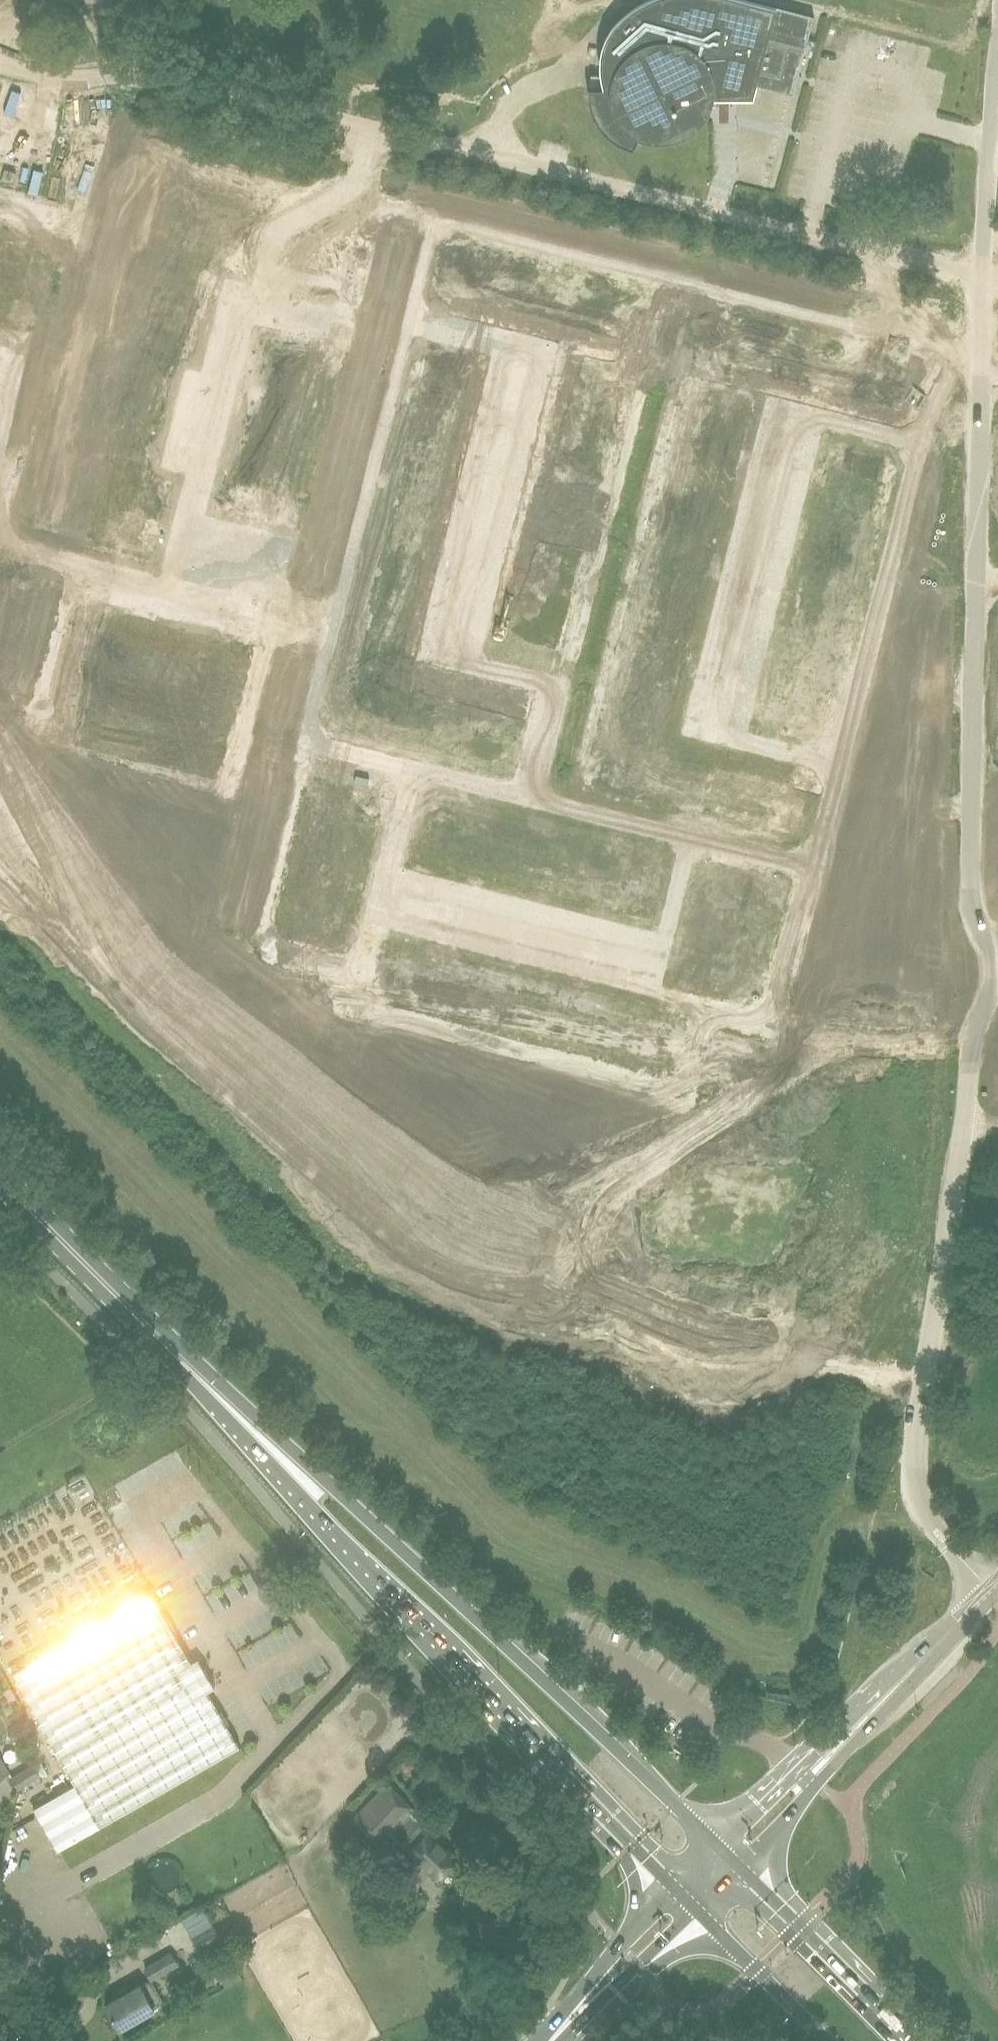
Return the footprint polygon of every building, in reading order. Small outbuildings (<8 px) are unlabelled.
[(814,15),(756,0),(643,0),(638,3),(634,6),(627,11),(622,15),(618,19),(612,25),(608,32),(605,38),(603,45),(601,50),(601,55),(600,60),(600,67),(601,74),(591,74),(589,86),(589,92),(589,96),(590,101),(591,107),(593,111),(594,115),(596,119),(599,123),(603,128),(606,132),(609,135),(612,138),(616,140),(620,142),(624,145),(630,147),(635,148),(640,136),(644,137),(651,138),(655,139),(659,139),(666,139),(670,138),(675,137),(679,136),(683,134),(687,132),(693,129),(698,125),(701,121),(703,119),(707,114),(711,108),(713,102),(713,96),(719,96),(719,103),(729,103),(729,96),(753,96),(756,85),(793,94),(814,15)] [(714,122),(709,152),(730,155),(735,126),(714,122)] [(2,181),(13,137),(0,134),(0,180),(2,181)] [(770,151),(796,158),(801,138),(790,135),(788,140),(774,137),(770,151)] [(32,137),(20,185),(46,192),(53,165),(66,169),(72,147),(32,137)] [(464,248),(455,284),(486,292),(495,256),(464,248)] [(812,361),(809,372),(847,382),(856,347),(830,340),(824,364),(812,361)] [(856,347),(847,382),(886,391),(889,380),(877,377),(883,354),(856,347)] [(569,376),(566,388),(573,389),(576,378),(569,376)] [(414,390),(408,417),(431,423),(428,434),(440,437),(449,399),(414,390)] [(564,394),(561,406),(569,408),(572,396),(564,394)] [(559,413),(556,425),(564,427),(567,415),(559,413)] [(737,422),(736,430),(747,433),(749,425),(737,422)] [(736,430),(734,438),(745,441),(747,433),(736,430)] [(555,432),(552,443),(559,445),(562,434),(555,432)] [(838,440),(833,460),(845,463),(840,485),(876,494),(882,470),(870,467),(875,449),(838,440)] [(552,443),(549,455),(556,457),(559,445),(552,443)] [(397,461),(390,487),(425,496),(435,458),(423,455),(420,467),(397,461)] [(726,467),(724,474),(736,477),(738,469),(726,467)] [(225,473),(219,496),(259,506),(265,483),(225,473)] [(724,474),(722,482),(734,485),(736,477),(724,474)] [(719,496),(717,504),(729,507),(731,499),(719,496)] [(523,558),(520,570),(528,572),(531,560),(523,558)] [(518,577),(515,588),(523,590),(526,579),(518,577)] [(513,595),(510,607),(518,609),(521,597),(513,595)] [(692,602),(690,610),(702,613),(704,605),(692,602)] [(690,610),(688,618),(700,621),(702,613),(690,610)] [(509,614),(506,626),(514,628),(517,616),(509,614)] [(506,626),(503,637),(511,639),(514,628),(506,626)] [(77,663),(76,665),(130,678),(137,650),(88,638),(83,637),(83,638),(88,639),(82,664),(77,663)] [(681,646),(679,654),(691,657),(693,649),(681,646)] [(679,654),(677,662),(689,665),(691,657),(679,654)] [(70,691),(69,693),(123,706),(130,678),(76,665),(76,666),(81,667),(75,692),(70,691)] [(674,676),(672,684),(683,687),(685,679),(674,676)] [(443,677),(442,684),(453,687),(455,679),(443,677)] [(455,679),(453,687),(465,690),(467,682),(455,679)] [(477,685),(475,693),(487,696),(489,688),(477,685)] [(499,691),(497,698),(509,701),(511,693),(499,691)] [(63,719),(62,722),(67,723),(116,735),(123,706),(69,693),(69,695),(74,696),(68,720),(63,719)] [(170,718),(162,747),(211,759),(216,761),(217,757),(212,756),(218,733),(223,734),(224,731),(170,718)] [(751,792),(742,827),(769,834),(775,810),(786,813),(789,802),(751,792)] [(375,814),(372,825),(380,827),(383,816),(375,814)] [(372,825),(370,837),(377,839),(380,827),(372,825)] [(304,828),(299,851),(334,860),(339,837),(304,828)] [(368,844),(365,855),(373,857),(375,846),(368,844)] [(432,854),(429,865),(436,867),(439,856),(432,854)] [(454,859),(451,871),(459,873),(461,861),(454,859)] [(461,861),(459,873),(466,875),(469,863),(461,861)] [(292,875),(286,899),(331,911),(336,888),(346,890),(349,876),(324,870),(321,882),(292,875)] [(498,870),(495,882),(503,884),(506,872),(498,870)] [(506,872),(503,884),(511,886),(513,874),(506,872)] [(552,884),(549,896),(557,898),(560,886),(552,884)] [(574,889),(571,901),(579,903),(582,891),(574,889)] [(582,891),(579,903),(587,905),(590,893),(582,891)] [(694,894),(691,906),(699,908),(702,896),(694,894)] [(286,899),(280,924),(309,931),(306,943),(331,950),(334,936),(325,933),(331,911),(286,899)] [(618,901),(615,912),(623,914),(626,903),(618,901)] [(626,903),(623,914),(631,916),(634,905),(626,903)] [(691,906),(689,918),(696,920),(699,908),(691,906)] [(686,928),(683,940),(691,942),(694,930),(686,928)] [(680,950),(677,962),(685,964),(688,952),(680,950)] [(391,962),(388,974),(402,977),(396,1000),(419,1006),(428,971),(405,965),(391,962)] [(638,1024),(629,1059),(652,1065),(658,1041),(671,1045),(674,1033),(661,1030),(638,1024)] [(172,1449),(119,1477),(125,1490),(179,1462),(172,1449)] [(430,1576),(423,1583),(437,1599),(445,1592),(430,1576)] [(192,1661),(176,1634),(152,1592),(11,1672),(36,1715),(76,1783),(34,1807),(59,1850),(241,1746),(209,1690),(216,1686),(199,1657),(192,1661)] [(243,1637),(250,1653),(289,1636),(282,1619),(243,1637)] [(9,1771),(0,1756),(0,1777),(9,1771)] [(33,1763),(12,1776),(20,1788),(40,1775),(33,1763)] [(416,1808),(388,1782),(359,1812),(370,1823),(364,1829),(380,1845),(392,1833),(409,1849),(408,1854),(416,1862),(420,1860),(438,1877),(458,1857),(412,1812),(416,1808)] [(206,1909),(195,1915),(207,1936),(217,1930),(206,1909)] [(84,1933),(95,1952),(104,1948),(93,1928),(84,1933)] [(243,1975),(221,1937),(200,1949),(216,1976),(226,1970),(232,1981),(243,1975)] [(151,1980),(179,1964),(172,1950),(144,1966),(151,1980)] [(147,1979),(141,1983),(106,2003),(120,2027),(161,2004),(164,1998),(155,1981),(147,1979)]
